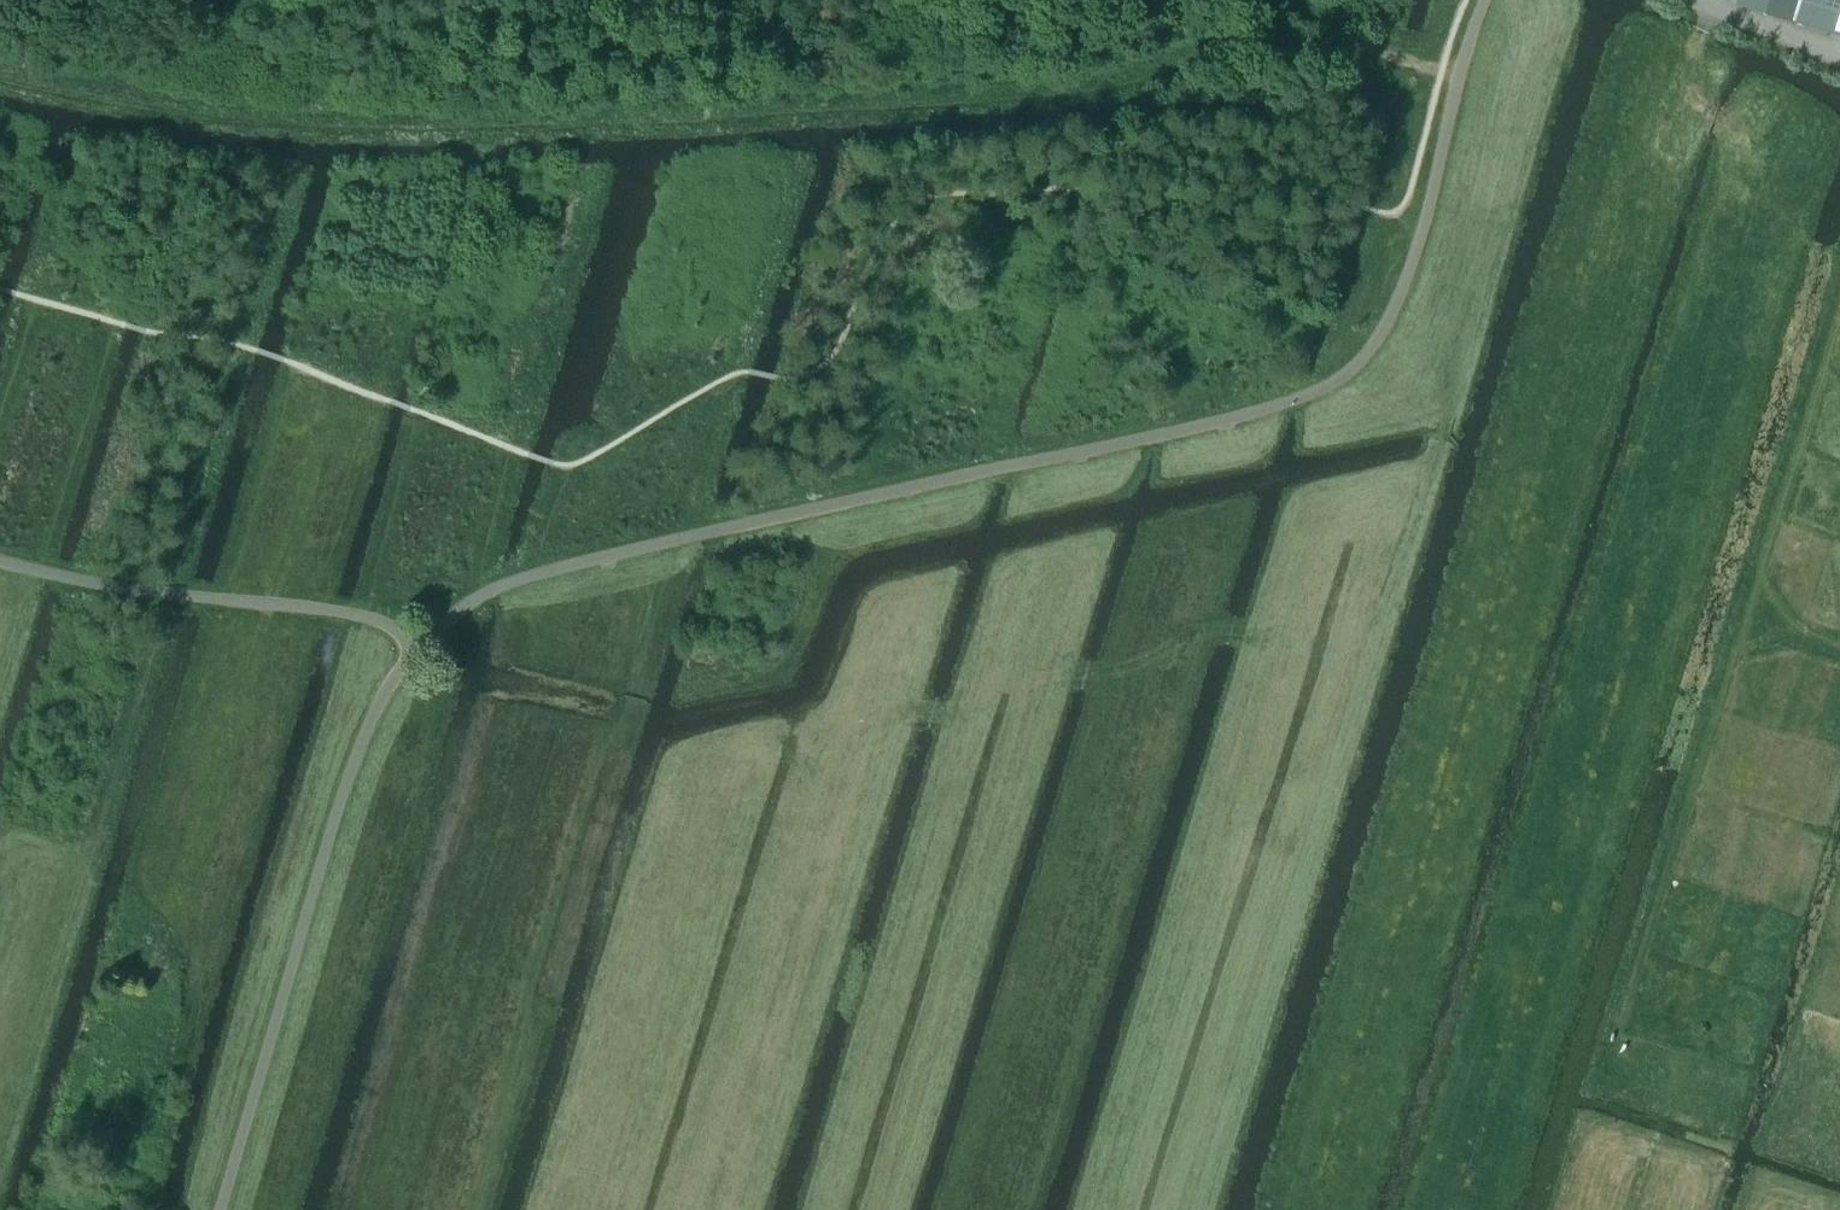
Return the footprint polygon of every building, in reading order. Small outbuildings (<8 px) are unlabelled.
[(1739,4),(1839,35),(1839,0),(1741,0),(1739,4)]
